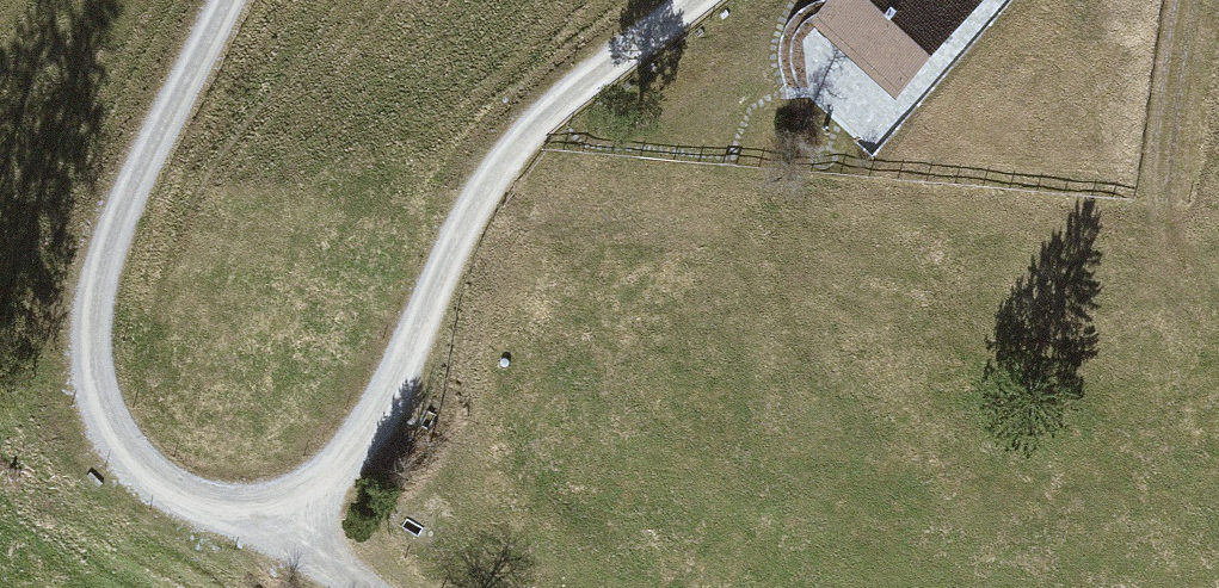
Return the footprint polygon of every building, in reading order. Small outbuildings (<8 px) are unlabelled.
[(798,34),(885,112),(984,3),(981,0),(829,0),(798,34)]
